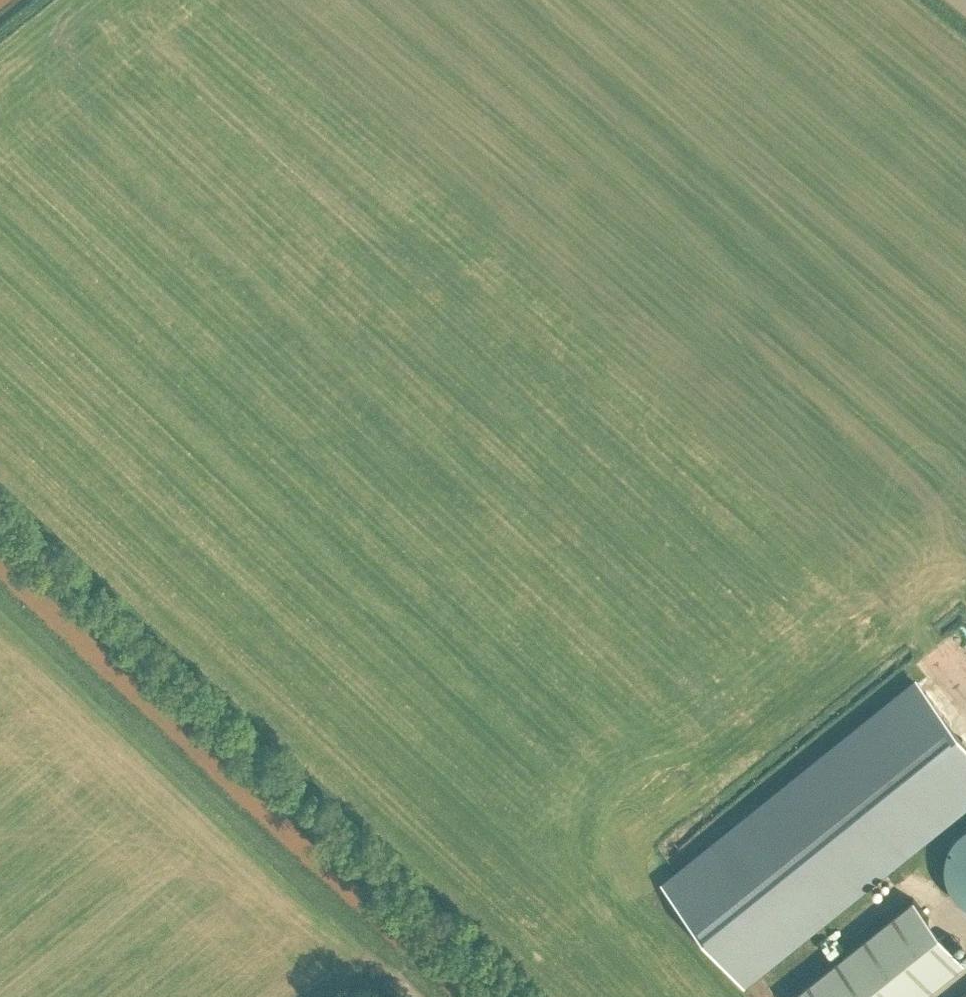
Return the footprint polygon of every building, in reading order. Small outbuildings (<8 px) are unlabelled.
[(918,683),(667,886),(743,981),(965,800),(965,742),(918,683)] [(961,830),(957,834),(952,840),(949,845),(946,852),(945,858),(944,865),(945,871),(946,878),(948,884),(951,890),(955,896),(960,900),(965,904),(965,905),(965,827),(961,830)] [(792,996),(921,996),(965,961),(915,898),(792,996)]
